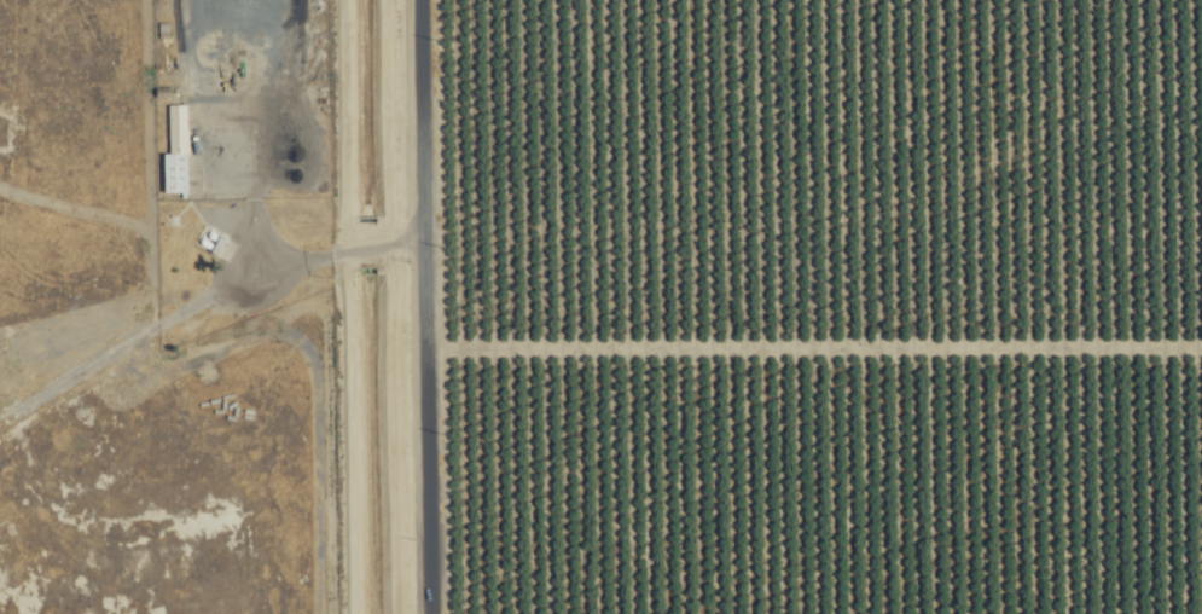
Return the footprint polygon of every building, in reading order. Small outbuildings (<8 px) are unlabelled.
[(167,154),(159,154),(159,193),(186,193),(186,104),(167,104),(167,154)]
